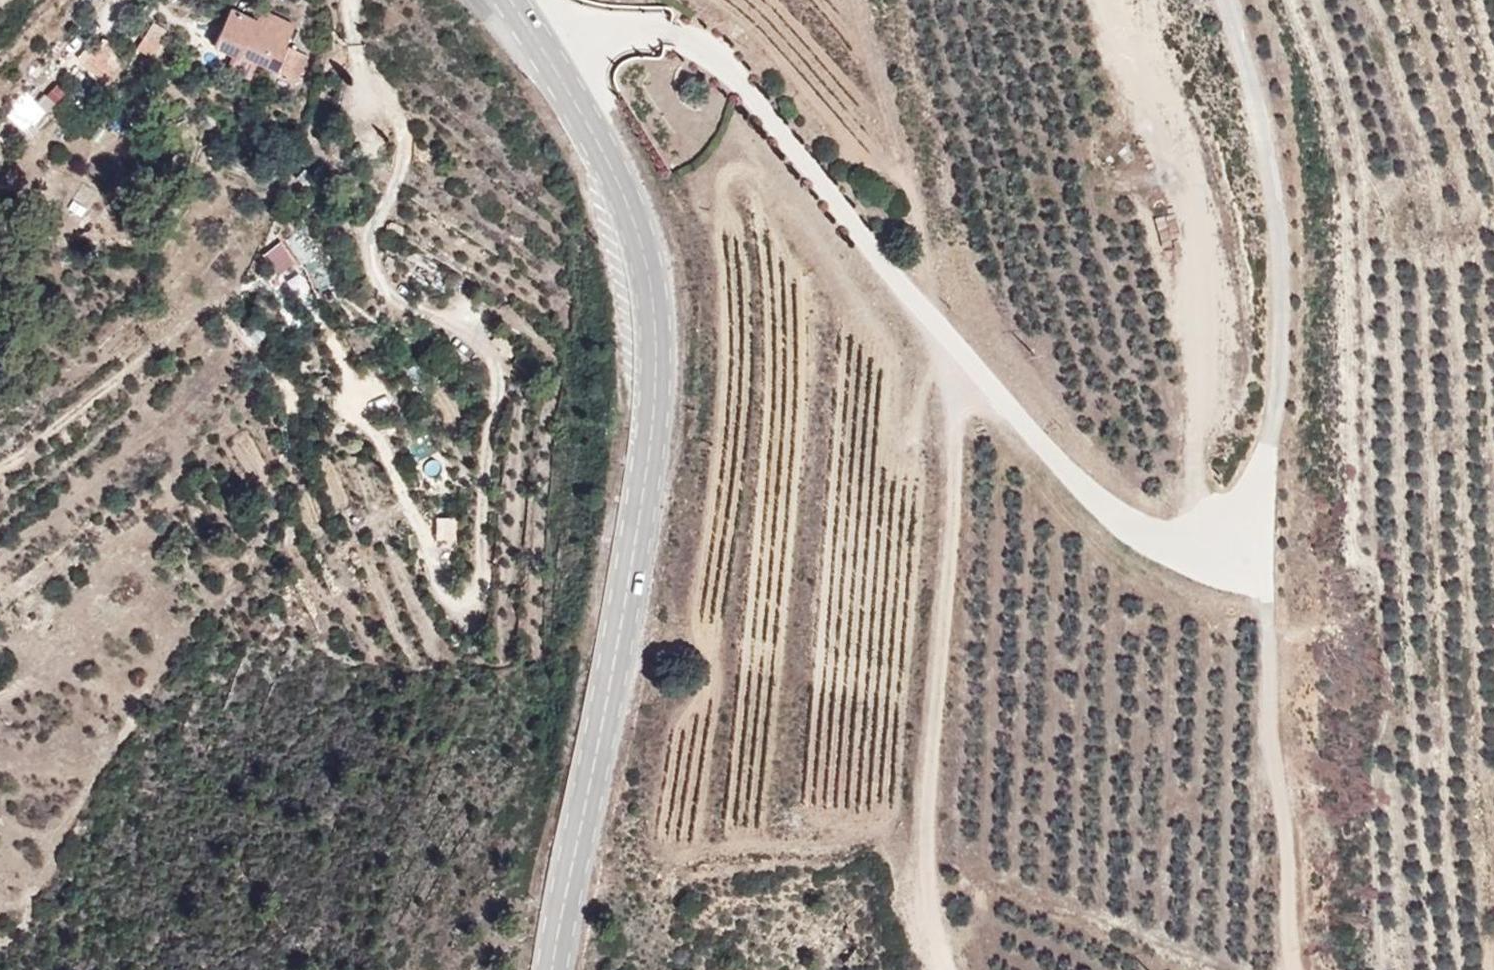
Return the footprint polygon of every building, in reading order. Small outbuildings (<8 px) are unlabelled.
[(261,0),(236,0),(222,47),(300,83),(324,30),(261,0)] [(154,20),(132,44),(149,59),(171,34),(154,20)] [(100,81),(123,62),(100,35),(77,53),(100,81)] [(49,111),(65,90),(53,81),(37,101),(49,111)] [(288,239),(314,294),(330,287),(304,232),(288,239)]
